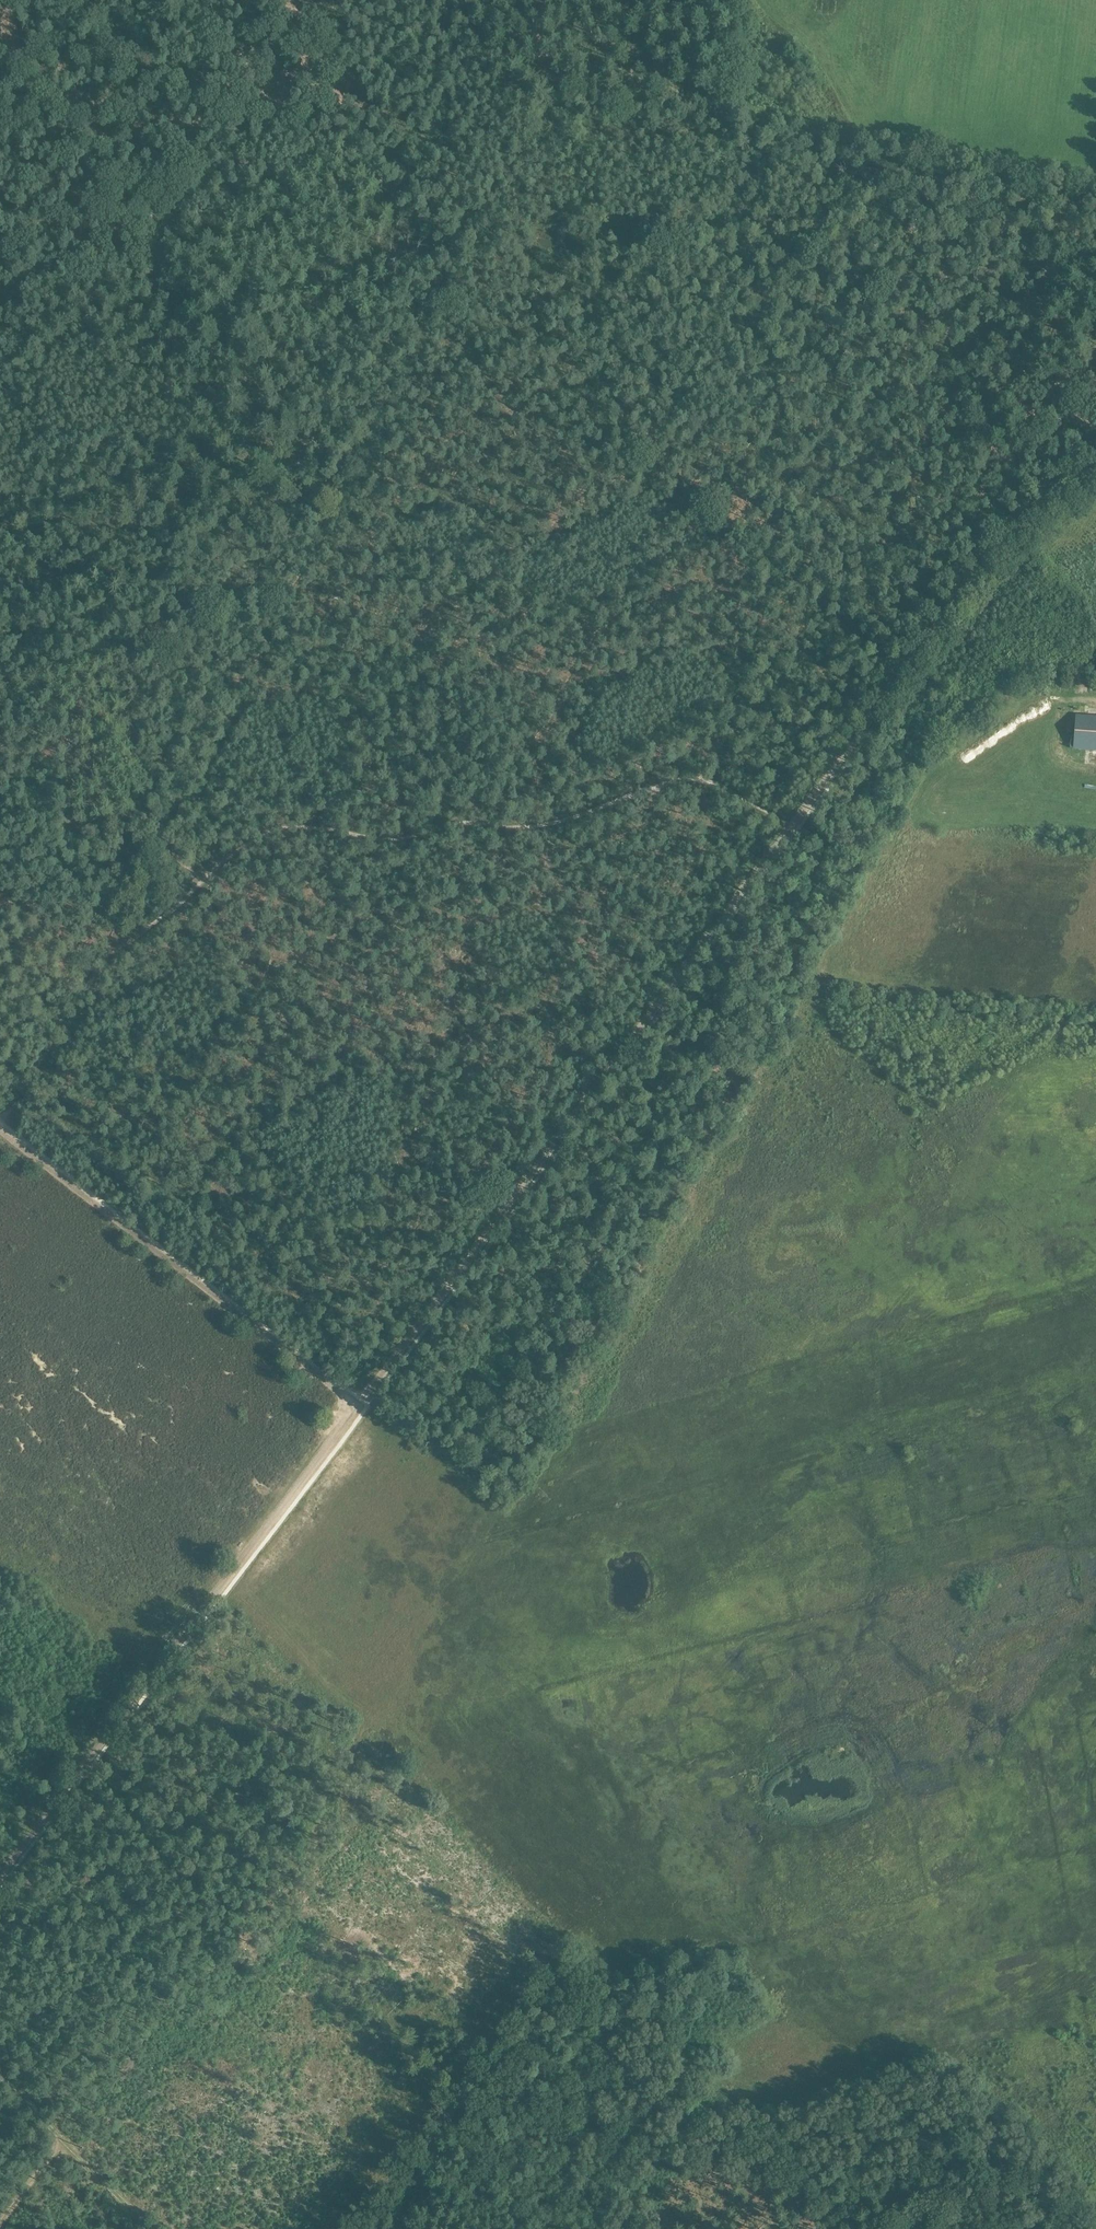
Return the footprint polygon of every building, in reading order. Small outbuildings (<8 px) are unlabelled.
[(1078,717),(1075,748),(1095,749),(1095,718),(1078,717)]
